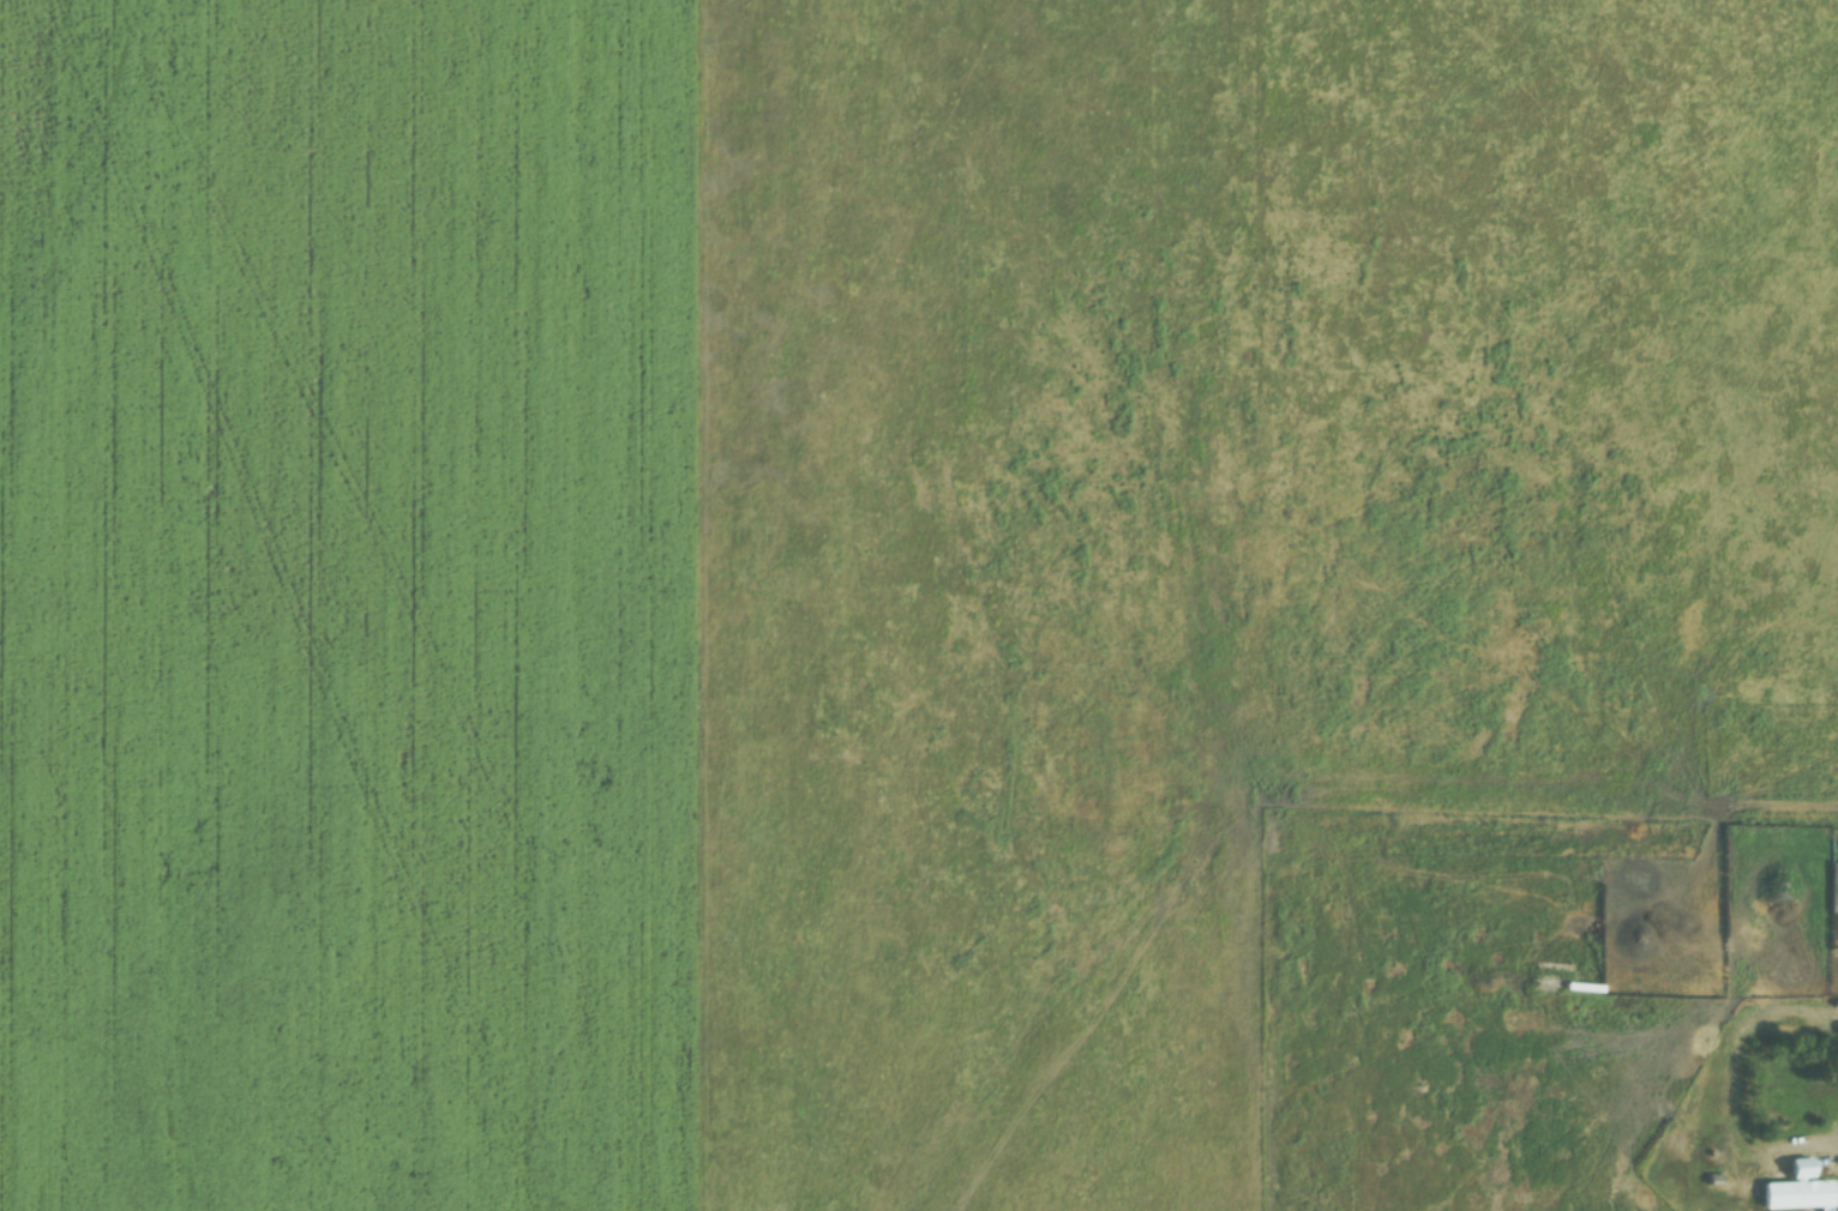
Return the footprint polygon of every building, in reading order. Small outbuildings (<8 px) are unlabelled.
[(1760,1185),(1761,1210),(1833,1208),(1832,1183),(1760,1185)]
